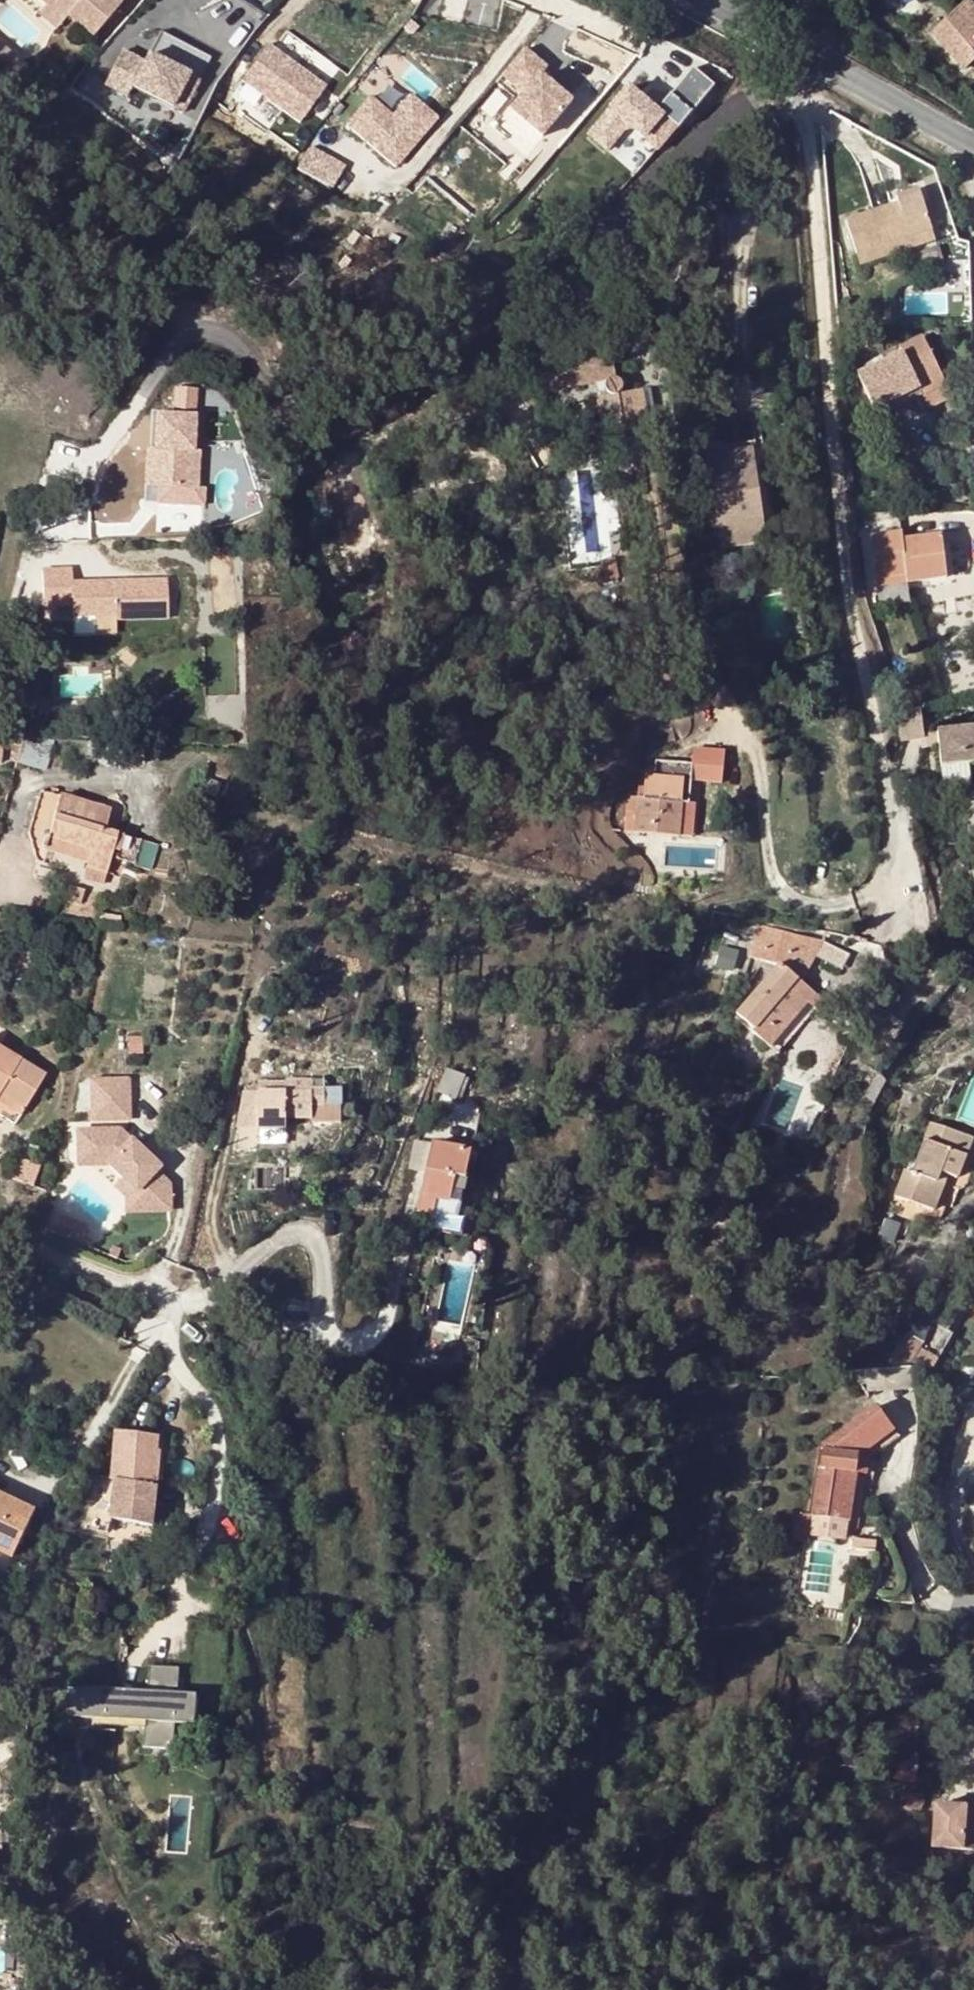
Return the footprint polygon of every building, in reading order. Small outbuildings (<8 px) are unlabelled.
[(62,22),(65,19),(91,40),(122,0),(35,0),(42,5),(61,21),(62,22)] [(61,21),(42,5),(35,13),(54,29),(61,21)] [(973,48),(973,12),(968,5),(933,35),(964,70),(973,60),(973,53),(971,50),(973,48)] [(207,61),(156,35),(140,66),(118,55),(101,87),(123,99),(128,90),(178,116),(207,61)] [(240,83),(298,125),(323,90),(264,48),(240,83)] [(510,111),(541,137),(571,102),(540,76),(546,69),(523,49),(500,76),(523,96),(510,111)] [(627,88),(587,135),(605,149),(622,129),(631,129),(656,149),(674,128),(676,130),(712,87),(691,69),(655,112),(627,88)] [(344,127),(396,166),(434,116),(405,95),(389,116),(366,99),(344,127)] [(313,145),(302,168),(337,185),(348,162),(313,145)] [(846,221),(857,256),(932,232),(918,192),(896,199),(898,204),(846,221)] [(377,224),(364,218),(359,231),(372,237),(377,224)] [(935,242),(932,232),(857,256),(860,266),(935,242)] [(902,354),(857,376),(874,412),(943,380),(923,338),(899,349),(902,354)] [(615,349),(536,357),(540,390),(596,383),(601,434),(621,431),(623,442),(642,441),(637,394),(620,396),(622,391),(622,388),(621,385),(620,383),(618,382),(615,349)] [(943,380),(920,391),(925,398),(946,387),(943,380)] [(174,386),(174,406),(197,406),(197,385),(174,386)] [(195,420),(157,418),(156,453),(161,453),(160,489),(199,491),(200,453),(193,453),(195,420)] [(644,462),(642,441),(623,442),(626,464),(644,462)] [(762,453),(705,462),(714,528),(772,519),(762,453)] [(903,534),(871,539),(877,578),(908,573),(909,581),(948,575),(942,535),(904,540),(903,534)] [(615,558),(607,559),(607,565),(602,566),(605,584),(618,583),(615,558)] [(74,571),(45,572),(46,608),(75,608),(75,618),(119,617),(119,622),(171,620),(170,582),(74,585),(74,571)] [(921,712),(895,713),(899,744),(922,743),(921,712)] [(936,733),(940,769),(973,764),(973,728),(936,733)] [(584,740),(570,741),(570,757),(584,757),(584,740)] [(693,780),(726,781),(727,746),(694,745),(693,780)] [(684,780),(646,776),(645,787),(637,786),(634,832),(678,836),(684,780)] [(110,858),(117,834),(104,831),(109,811),(41,792),(29,832),(37,861),(42,862),(44,852),(48,841),(90,853),(87,863),(86,866),(106,871),(110,858)] [(139,841),(117,834),(110,858),(133,864),(139,841)] [(48,841),(44,852),(87,863),(90,853),(48,841)] [(106,871),(86,866),(83,876),(103,882),(106,871)] [(749,957),(780,965),(800,982),(823,940),(759,924),(749,957)] [(800,982),(780,965),(738,1014),(756,1029),(753,1032),(770,1047),(808,1003),(814,994),(800,982)] [(822,1001),(814,994),(808,1003),(816,1010),(822,1001)] [(6,1106),(10,1099),(34,1113),(53,1080),(0,1048),(0,1102),(6,1106)] [(466,1076),(446,1068),(437,1093),(455,1101),(466,1076)] [(887,1081),(878,1075),(872,1086),(880,1091),(887,1081)] [(135,1082),(97,1083),(98,1123),(136,1122),(135,1082)] [(287,1129),(287,1118),(286,1082),(271,1083),(271,1090),(257,1090),(258,1127),(258,1129),(287,1129)] [(286,1082),(287,1118),(313,1119),(313,1108),(324,1107),(324,1088),(312,1088),(312,1082),(286,1082)] [(233,1128),(258,1127),(257,1090),(241,1090),(233,1128)] [(10,1099),(6,1106),(30,1120),(34,1113),(10,1099)] [(941,1171),(948,1174),(958,1177),(972,1140),(933,1124),(912,1173),(905,1171),(896,1195),(934,1210),(944,1186),(937,1183),(941,1171)] [(125,1132),(99,1133),(99,1153),(142,1193),(142,1213),(176,1212),(174,1185),(161,1172),(165,1168),(125,1132)] [(99,1153),(99,1133),(84,1133),(85,1167),(113,1167),(99,1153)] [(471,1152),(431,1144),(417,1209),(433,1213),(436,1199),(460,1205),(471,1152)] [(937,1183),(944,1186),(948,1174),(941,1171),(937,1183)] [(142,1193),(128,1180),(121,1187),(132,1198),(132,1213),(142,1213),(142,1193)] [(457,1218),(460,1205),(436,1199),(433,1213),(457,1218)] [(57,1214),(52,1231),(82,1241),(87,1224),(57,1214)] [(860,1395),(916,1392),(914,1365),(858,1368),(860,1395)] [(876,1407),(823,1445),(812,1515),(848,1521),(855,1473),(857,1456),(893,1430),(876,1407)] [(156,1454),(157,1438),(118,1435),(116,1442),(113,1479),(116,1479),(113,1505),(111,1519),(150,1527),(159,1454),(156,1454)] [(868,1459),(857,1456),(855,1473),(865,1475),(868,1459)] [(0,1496),(0,1553),(11,1558),(34,1512),(0,1496)] [(113,1505),(89,1501),(84,1527),(106,1533),(111,1519),(113,1505)] [(807,1544),(812,1515),(795,1512),(791,1541),(807,1544)] [(172,1670),(142,1667),(139,1693),(135,1734),(133,1748),(163,1751),(166,1725),(172,1670)] [(111,1689),(61,1684),(57,1726),(107,1731),(111,1689)] [(139,1693),(111,1689),(107,1731),(135,1734),(139,1693)] [(189,1698),(170,1695),(166,1725),(185,1727),(189,1698)] [(918,1753),(900,1751),(896,1777),(915,1780),(918,1753)] [(911,1808),(913,1794),(903,1793),(901,1807),(911,1808)] [(923,1795),(913,1794),(911,1808),(922,1810),(923,1795)] [(966,1808),(963,1841),(973,1842),(973,1808),(966,1808)]
